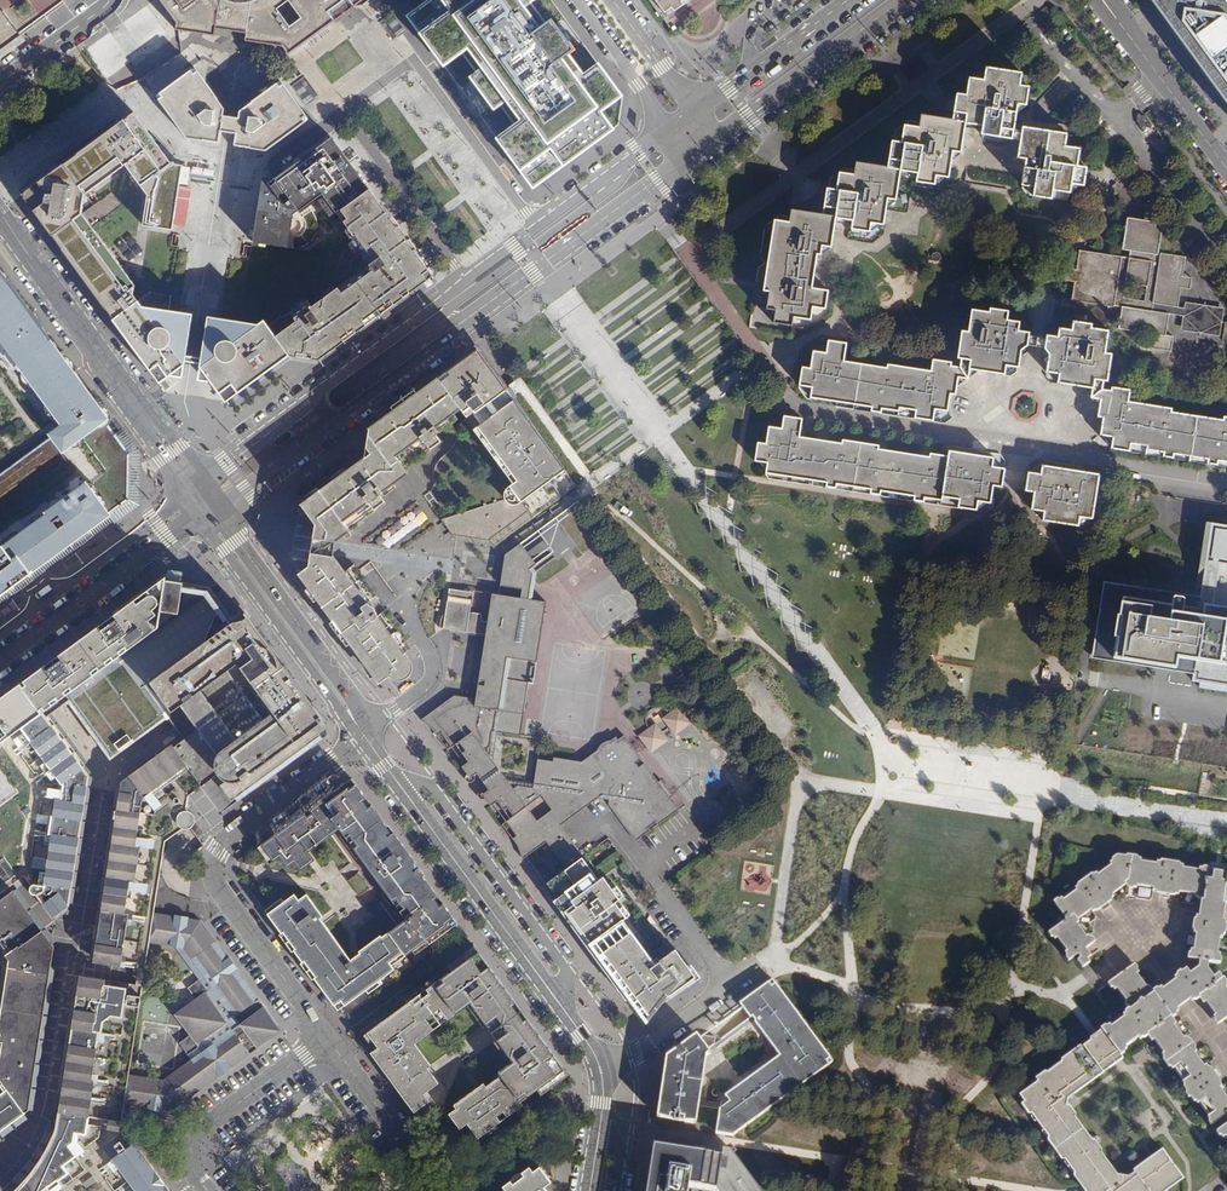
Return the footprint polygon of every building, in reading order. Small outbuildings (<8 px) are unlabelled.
[(41,11),(46,18),(57,11),(66,4),(63,0),(0,0),(0,42),(41,11)] [(437,36),(528,161),(617,97),(546,0),(411,0),(437,36)] [(665,13),(671,8),(674,12),(683,6),(680,1),(682,0),(655,0),(665,13)] [(1164,18),(1226,104),(1226,0),(1167,0),(1164,18)] [(46,18),(41,11),(0,42),(0,52),(46,18)] [(224,108),(193,68),(168,87),(176,97),(163,106),(188,140),(209,143),(209,140),(214,141),(214,144),(219,144),(219,142),(220,132),(223,116),(224,108)] [(1018,74),(983,70),(981,83),(972,82),(971,89),(964,88),(963,99),(970,100),(969,105),(966,105),(963,122),(980,124),(979,137),(1009,140),(1010,131),(1014,106),(1023,107),(1025,88),(1017,87),(1018,74)] [(972,82),(965,81),(964,88),(971,89),(972,82)] [(279,82),(274,86),(303,125),(309,120),(281,82),(279,82)] [(267,152),(303,125),(274,86),(239,112),(238,119),(236,135),(234,147),(239,147),(239,144),(246,145),(246,148),(267,152)] [(176,97),(168,87),(156,96),(163,106),(176,97)] [(956,121),(963,122),(966,105),(969,105),(970,100),(963,99),(954,98),(951,120),(956,121)] [(151,136),(134,112),(37,183),(45,193),(45,198),(44,204),(33,211),(52,237),(64,228),(72,240),(60,249),(88,288),(108,291),(124,312),(137,303),(133,296),(135,287),(91,227),(121,207),(111,194),(82,215),(85,196),(125,166),(147,197),(142,227),(168,231),(168,230),(171,230),(171,228),(173,228),(174,226),(182,228),(183,226),(184,226),(190,191),(188,190),(188,188),(179,187),(183,170),(181,170),(181,167),(179,167),(179,165),(171,164),(156,143),(151,147),(146,140),(151,136)] [(228,133),(236,135),(238,119),(231,117),(223,116),(220,132),(228,133)] [(951,120),(921,116),(920,127),(905,125),(903,144),(892,143),(889,168),(857,165),(856,177),(846,176),(846,182),(839,181),(837,191),(844,192),(844,200),(840,200),(838,219),(853,221),(852,233),(871,236),(872,224),(885,226),(888,198),(899,200),(901,177),(919,179),(917,187),(936,190),(937,176),(950,178),(953,152),(947,151),(948,141),(954,142),(956,121),(951,120)] [(963,122),(956,121),(954,142),(953,152),(959,153),(963,122)] [(1024,163),(1025,155),(1029,131),(1020,130),(1020,132),(1019,142),(1016,162),(1024,163)] [(1009,140),(1019,142),(1020,132),(1010,131),(1009,140)] [(1065,136),(1029,131),(1025,155),(1035,156),(1034,164),(1024,163),(1022,176),(1020,189),(1034,191),(1033,200),(1050,203),(1051,194),(1068,196),(1069,187),(1070,184),(1084,185),(1087,167),(1077,166),(1079,149),(1063,147),(1065,136)] [(156,143),(151,136),(146,140),(151,147),(156,143)] [(401,247),(390,233),(384,224),(362,196),(369,191),(350,164),(346,159),(330,138),(275,179),(265,191),(264,195),(260,195),(253,239),(252,244),(288,250),(292,217),(298,213),(300,216),(315,205),(326,221),(333,216),(350,239),(346,241),(365,267),(308,310),(303,304),(269,329),(286,350),(288,348),(315,354),(323,348),(322,346),(328,342),(330,344),(389,300),(391,302),(422,279),(421,276),(422,275),(407,255),(404,257),(398,249),(401,247)] [(1153,145),(1162,157),(1171,149),(1163,138),(1153,145)] [(346,159),(350,164),(355,161),(351,155),(346,159)] [(1035,156),(1025,155),(1024,163),(1034,164),(1035,156)] [(265,191),(275,179),(273,181),(261,190),(260,195),(264,195),(265,191)] [(45,193),(37,183),(21,194),(33,211),(44,204),(45,198),(45,193)] [(844,192),(837,191),(829,190),(825,217),(833,218),(838,219),(840,200),(844,200),(844,192)] [(433,277),(425,266),(369,191),(362,196),(384,224),(390,233),(401,247),(407,255),(422,275),(421,276),(422,279),(391,302),(389,300),(330,344),(328,342),(322,346),(323,348),(315,354),(288,348),(286,350),(290,356),(318,361),(433,277)] [(796,226),(792,225),(785,241),(777,262),(773,291),(772,300),(766,299),(764,299),(762,310),(767,311),(766,316),(787,319),(785,331),(802,333),(803,323),(821,326),(823,312),(834,313),(837,295),(819,292),(813,291),(813,285),(820,286),(824,263),(816,262),(818,248),(829,249),(832,227),(833,218),(825,217),(824,217),(798,213),(796,226)] [(832,227),(829,249),(834,250),(836,232),(838,219),(833,218),(832,227)] [(1160,257),(1152,256),(1153,252),(1155,253),(1159,229),(1129,223),(1125,248),(1131,249),(1130,260),(1079,251),(1076,269),(1074,283),(1071,301),(1115,308),(1115,306),(1122,307),(1118,330),(1148,335),(1146,349),(1170,352),(1172,338),(1165,337),(1168,315),(1150,312),(1151,305),(1177,309),(1180,290),(1181,278),(1184,259),(1160,255),(1160,257)] [(785,241),(792,225),(782,224),(777,262),(785,241)] [(64,228),(52,237),(60,249),(72,240),(64,228)] [(407,255),(401,247),(398,249),(404,257),(407,255)] [(828,258),(829,249),(818,248),(816,262),(824,263),(824,258),(828,258)] [(129,499),(130,463),(130,454),(103,417),(107,414),(0,268),(0,594),(129,499)] [(1076,269),(1067,268),(1065,281),(1074,283),(1076,269)] [(1191,279),(1181,278),(1180,290),(1189,291),(1191,279)] [(112,321),(124,312),(108,291),(88,288),(112,321)] [(137,303),(124,312),(112,321),(121,333),(136,322),(146,314),(137,303)] [(1184,310),(1183,318),(1180,332),(1219,338),(1224,311),(1185,304),(1184,310)] [(1168,315),(1183,318),(1184,310),(1177,309),(1151,305),(1150,312),(1168,315)] [(1010,312),(988,309),(987,314),(972,312),(969,333),(961,332),(957,357),(962,364),(969,365),(970,358),(976,352),(977,348),(983,349),(982,355),(987,356),(985,374),(1005,377),(1006,367),(1019,369),(1020,363),(1029,355),(1030,347),(1026,347),(1028,337),(1028,334),(1021,333),(1022,323),(1009,321),(1010,312)] [(139,325),(136,322),(121,333),(127,342),(132,334),(153,319),(155,318),(189,324),(191,316),(152,310),(149,312),(150,313),(152,316),(139,325)] [(146,314),(136,322),(139,325),(152,316),(150,313),(149,312),(146,314)] [(184,357),(189,324),(155,318),(153,319),(132,334),(127,342),(158,384),(183,366),(183,363),(184,357)] [(207,319),(205,326),(262,335),(278,357),(277,366),(288,358),(284,352),(268,330),(262,323),(257,327),(222,321),(207,319)] [(1090,325),(1072,323),(1071,331),(1057,329),(1055,339),(1046,337),(1046,339),(1044,349),(1041,349),(1040,358),(1046,366),(1045,373),(1057,375),(1056,384),(1074,386),(1076,369),(1082,370),(1083,364),(1091,365),(1090,370),(1094,378),(1093,383),(1101,384),(1107,378),(1110,356),(1103,355),(1106,332),(1090,330),(1090,325)] [(262,335),(205,326),(200,360),(199,365),(199,369),(225,404),(277,366),(278,357),(262,335)] [(286,350),(269,329),(268,330),(284,352),(286,350)] [(1030,347),(1036,348),(1037,338),(1028,337),(1026,347),(1030,347)] [(1037,338),(1036,348),(1041,349),(1044,349),(1046,339),(1037,338)] [(845,346),(828,343),(826,356),(817,355),(816,361),(810,359),(808,371),(797,370),(794,388),(807,390),(805,402),(867,411),(866,414),(875,415),(876,412),(893,415),(895,406),(913,409),(911,421),(929,424),(931,411),(942,413),(945,395),(946,387),(946,385),(936,384),(937,376),(947,378),(949,369),(948,366),(931,364),(929,375),(885,368),(885,370),(884,380),(875,379),(877,369),(847,365),(846,372),(841,371),(842,364),(845,346)] [(476,347),(438,376),(439,377),(440,379),(442,381),(477,355),(482,356),(476,347)] [(969,365),(968,372),(970,372),(985,374),(987,356),(982,355),(983,349),(977,348),(976,352),(970,358),(969,365)] [(503,495),(504,500),(505,501),(506,502),(507,503),(508,504),(509,504),(510,505),(511,505),(513,505),(514,505),(515,505),(516,504),(517,504),(518,504),(519,503),(549,480),(552,477),(564,469),(482,356),(477,355),(442,381),(465,410),(470,407),(482,423),(476,426),(516,480),(508,485),(504,489),(503,495)] [(184,357),(183,363),(199,365),(200,360),(184,357)] [(1092,389),(1093,383),(1094,378),(1090,370),(1091,365),(1083,364),(1082,370),(1076,369),(1074,386),(1088,389),(1092,389)] [(885,370),(877,369),(875,379),(884,380),(885,370)] [(970,372),(968,372),(961,371),(949,369),(947,378),(946,385),(946,387),(952,388),(964,382),(968,382),(970,372)] [(936,384),(946,385),(947,378),(937,376),(936,384)] [(462,413),(465,410),(442,381),(426,392),(426,396),(423,398),(421,395),(415,400),(417,403),(403,412),(401,410),(374,430),(370,454),(375,460),(371,462),(370,460),(361,466),(364,469),(351,478),(349,475),(309,505),(322,521),(319,536),(319,538),(335,541),(349,531),(347,528),(385,501),(380,495),(382,492),(408,473),(404,468),(441,442),(436,435),(439,430),(456,418),(453,413),(459,409),(462,413)] [(1100,391),(1100,390),(1092,389),(1088,389),(1087,399),(1092,400),(1100,409),(1107,410),(1109,402),(1110,393),(1100,391)] [(1114,391),(1110,393),(1109,402),(1118,403),(1117,411),(1107,410),(1105,419),(1102,438),(1115,440),(1113,453),(1130,455),(1132,446),(1151,448),(1150,453),(1165,456),(1165,460),(1175,462),(1175,457),(1208,462),(1209,458),(1219,459),(1218,463),(1226,464),(1226,419),(1222,419),(1221,424),(1219,435),(1211,434),(1213,423),(1178,418),(1176,429),(1167,428),(1169,417),(1169,411),(1126,405),(1128,393),(1114,391)] [(1118,403),(1109,402),(1107,410),(1117,411),(1118,403)] [(1105,419),(1107,410),(1100,409),(1099,418),(1105,419)] [(1178,418),(1169,417),(1167,428),(1176,429),(1178,418)] [(799,423),(781,420),(779,432),(772,431),(772,436),(765,435),(763,447),(753,446),(751,463),(765,466),(763,477),(809,483),(815,442),(802,440),(801,448),(795,447),(796,440),(799,423)] [(1221,424),(1213,423),(1211,434),(1219,435),(1221,424)] [(827,444),(815,442),(809,483),(821,485),(827,444)] [(877,447),(840,442),(839,446),(827,444),(821,485),(826,486),(825,489),(834,490),(834,487),(868,492),(867,495),(877,497),(878,494),(911,498),(910,502),(921,503),(921,500),(930,501),(930,496),(940,498),(940,496),(956,499),(955,508),(976,512),(977,502),(989,504),(992,486),(1002,487),(1004,470),(993,468),(994,460),(983,458),(981,469),(975,467),(976,457),(948,453),(948,458),(929,455),(928,459),(927,470),(918,469),(920,458),(884,453),(883,463),(874,462),(876,451),(877,447)] [(884,453),(876,451),(874,462),(883,463),(884,453)] [(928,459),(920,458),(918,469),(927,470),(928,459)] [(1219,459),(1209,458),(1208,462),(1207,466),(1218,468),(1218,463),(1219,459)] [(1070,473),(1041,468),(1040,476),(1028,474),(1025,492),(1032,493),(1030,511),(1042,512),(1040,521),(1077,527),(1078,518),(1091,520),(1098,477),(1076,473),(1073,492),(1067,491),(1070,473)] [(577,486),(564,469),(552,477),(565,494),(577,486)] [(1076,473),(1070,473),(1067,491),(1073,492),(1076,473)] [(505,501),(504,500),(442,519),(457,540),(495,546),(561,497),(549,480),(519,503),(518,504),(517,504),(516,504),(515,505),(514,505),(513,505),(511,505),(510,505),(509,504),(508,504),(507,503),(506,502),(505,501)] [(1202,509),(1195,557),(1211,559),(1216,527),(1226,529),(1226,513),(1208,510),(1202,509)] [(1216,527),(1211,559),(1203,614),(1182,610),(1184,596),(1172,594),(1171,600),(1166,599),(1167,587),(1161,586),(1158,601),(1162,602),(1161,608),(1159,608),(1158,610),(1153,609),(1154,607),(1148,606),(1149,599),(1147,598),(1147,594),(1107,588),(1097,653),(1139,659),(1137,671),(1172,676),(1173,664),(1194,668),(1193,679),(1226,684),(1226,529),(1216,527)] [(499,586),(521,589),(532,590),(533,582),(536,569),(532,565),(537,562),(521,542),(505,554),(499,586)] [(332,609),(326,600),(306,574),(314,569),(317,552),(309,551),(308,564),(298,571),(379,683),(389,675),(378,660),(375,662),(368,651),(364,653),(356,641),(350,633),(341,621),(332,609)] [(375,662),(378,660),(389,675),(390,676),(394,679),(400,680),(404,679),(407,678),(410,675),(412,672),(413,668),(413,665),(410,658),(408,659),(398,646),(405,641),(383,610),(385,609),(376,595),(373,597),(351,567),(345,571),(333,555),(317,552),(314,569),(306,574),(326,600),(330,601),(335,607),(332,609),(341,621),(343,619),(352,632),(350,633),(356,641),(362,643),(368,651),(375,662)] [(163,605),(166,589),(171,590),(170,600),(182,602),(184,579),(170,572),(133,599),(137,606),(149,597),(154,595),(158,595),(161,597),(161,599),(162,602),(161,605),(163,605)] [(141,639),(144,644),(71,698),(111,751),(165,711),(146,686),(232,622),(208,590),(184,579),(182,602),(170,600),(171,590),(166,589),(163,605),(161,605),(159,606),(149,614),(158,627),(141,639)] [(521,589),(520,597),(498,594),(496,594),(493,615),(488,614),(487,621),(482,620),(482,613),(469,611),(473,591),(450,588),(446,607),(441,619),(440,622),(445,623),(444,628),(449,629),(450,631),(459,632),(460,630),(485,634),(485,636),(494,638),(488,675),(479,673),(476,674),(475,675),(473,677),(472,678),(473,680),(475,682),(476,684),(477,684),(482,685),(486,685),(484,699),(480,698),(475,698),(454,694),(419,718),(431,727),(436,734),(440,732),(451,746),(455,743),(468,761),(473,769),(487,759),(488,753),(485,749),(489,746),(491,730),(520,735),(528,677),(534,678),(535,665),(531,664),(531,661),(534,642),(525,641),(528,621),(542,623),(546,601),(531,599),(532,590),(521,589)] [(62,705),(71,698),(144,644),(141,639),(158,627),(149,614),(159,606),(161,605),(162,602),(161,599),(161,597),(158,595),(154,595),(149,597),(137,606),(133,599),(0,697),(0,742),(58,700),(62,705)] [(202,786),(219,774),(236,797),(239,802),(323,739),(313,725),(317,717),(320,715),(298,687),(245,613),(146,686),(165,711),(174,723),(182,734),(169,742),(171,745),(202,786)] [(537,661),(542,623),(528,621),(525,641),(534,642),(531,661),(537,661)] [(494,638),(485,636),(479,673),(488,675),(494,638)] [(477,684),(475,698),(480,698),(484,699),(486,685),(482,685),(477,684)] [(62,705),(58,700),(0,742),(0,1130),(28,1109),(52,956),(54,944),(12,890),(10,891),(9,889),(8,887),(4,883),(12,877),(20,871),(23,876),(53,916),(69,905),(88,776),(45,717),(62,705)] [(692,723),(679,706),(661,718),(674,736),(692,723)] [(668,741),(654,723),(638,736),(650,753),(668,741)] [(491,792),(496,799),(509,817),(505,820),(516,834),(512,837),(517,844),(523,857),(546,841),(566,868),(581,856),(583,856),(560,824),(598,797),(609,798),(607,803),(634,839),(650,829),(647,825),(654,820),(657,823),(677,808),(669,798),(673,795),(661,779),(657,782),(650,771),(644,776),(638,767),(634,762),(625,750),(631,746),(623,734),(618,739),(616,735),(611,739),(603,741),(599,744),(596,750),(581,761),(553,756),(552,760),(537,758),(532,786),(516,784),(512,787),(509,782),(504,782),(491,792)] [(163,751),(158,755),(187,796),(192,793),(202,786),(171,745),(163,751)] [(634,762),(640,758),(631,746),(625,750),(634,762)] [(498,766),(488,753),(487,759),(473,769),(476,772),(481,779),(498,766)] [(146,966),(150,940),(154,913),(156,895),(165,842),(182,830),(188,829),(190,827),(193,824),(194,820),(192,815),(191,813),(186,811),(187,796),(158,755),(123,780),(94,958),(138,965),(146,966)] [(461,766),(467,773),(473,769),(468,761),(461,766)] [(644,776),(650,771),(643,762),(638,767),(644,776)] [(473,769),(467,773),(464,775),(464,777),(466,780),(469,782),(471,781),(474,780),(475,778),(475,775),(474,773),(476,772),(473,769)] [(488,788),(491,792),(504,782),(509,782),(500,770),(483,782),(488,788)] [(348,788),(355,783),(351,778),(350,777),(344,782),(348,788)] [(348,788),(344,782),(274,834),(275,835),(279,840),(266,849),(274,860),(280,856),(287,866),(294,861),(301,869),(310,863),(304,854),(303,854),(308,850),(339,828),(360,856),(365,852),(372,858),(392,842),(377,821),(381,818),(370,804),(367,806),(362,800),(366,798),(355,783),(348,788)] [(484,797),(491,792),(488,788),(487,789),(484,787),(480,787),(478,788),(476,791),(477,795),(478,797),(483,798),(484,797)] [(490,804),(496,799),(491,792),(484,797),(490,804)] [(392,842),(396,839),(396,838),(381,818),(377,821),(392,842)] [(262,844),(266,849),(279,840),(275,835),(274,834),(261,843),(262,844)] [(1068,842),(1059,841),(1058,848),(1067,850),(1068,842)] [(274,860),(266,849),(262,844),(261,843),(257,847),(270,863),(274,860)] [(402,857),(404,853),(404,852),(402,848),(399,848),(397,848),(380,862),(378,865),(378,869),(380,870),(385,869),(402,857)] [(308,850),(303,854),(304,854),(310,863),(310,862),(315,859),(308,850)] [(1139,856),(1120,853),(1111,860),(1113,863),(1100,873),(1097,870),(1075,886),(1078,889),(1064,899),(1062,896),(1055,902),(1063,912),(1067,918),(1062,922),(1051,930),(1071,957),(1078,952),(1086,947),(1094,940),(1089,933),(1087,934),(1077,921),(1079,920),(1077,917),(1091,906),(1093,910),(1101,904),(1089,888),(1095,883),(1107,899),(1114,894),(1113,891),(1126,881),(1128,884),(1136,885),(1136,882),(1153,885),(1153,888),(1161,889),(1165,870),(1173,871),(1169,890),(1179,892),(1180,889),(1196,892),(1196,895),(1202,896),(1207,867),(1200,866),(1200,869),(1183,867),(1183,863),(1157,859),(1156,862),(1139,859),(1139,856)] [(577,916),(573,919),(610,970),(614,968),(620,976),(617,979),(633,1001),(636,999),(647,1013),(659,997),(662,999),(679,987),(681,989),(696,978),(673,946),(653,961),(622,918),(625,916),(614,900),(618,897),(607,883),(603,885),(581,856),(566,868),(550,879),(561,893),(557,896),(567,911),(572,908),(577,916)] [(423,884),(427,881),(411,859),(408,862),(423,884)] [(399,930),(395,925),(381,935),(380,933),(359,949),(360,951),(350,958),(323,922),(319,925),(316,920),(320,917),(323,915),(306,892),(298,899),(294,893),(284,901),(268,913),(283,933),(286,930),(287,932),(292,928),(297,934),(288,940),(325,990),(331,985),(336,992),(330,997),(335,1004),(341,999),(345,1004),(367,988),(369,991),(383,980),(381,977),(395,967),(392,963),(389,959),(403,949),(406,953),(413,947),(416,952),(450,926),(447,921),(453,916),(442,901),(439,903),(434,898),(438,895),(427,881),(423,884),(408,862),(386,878),(390,886),(385,890),(405,917),(409,923),(399,930)] [(1223,899),(1226,878),(1226,870),(1207,867),(1202,896),(1223,899)] [(370,885),(359,870),(347,879),(358,895),(370,885)] [(1173,871),(1165,870),(1161,889),(1169,890),(1173,871)] [(16,881),(23,876),(20,871),(12,877),(4,883),(8,887),(16,881)] [(1107,899),(1095,883),(1089,888),(1101,904),(1107,899)] [(439,903),(442,901),(438,895),(434,898),(439,903)] [(1223,900),(1223,899),(1202,896),(1198,922),(1219,925),(1223,900)] [(268,913),(284,901),(282,897),(265,909),(268,913)] [(567,911),(573,919),(577,916),(572,908),(567,911)] [(1067,918),(1063,912),(1058,916),(1062,922),(1067,918)] [(232,1069),(231,1067),(270,1039),(264,1031),(262,1031),(263,1024),(269,1025),(278,1026),(237,970),(228,958),(201,921),(188,919),(189,917),(175,914),(175,916),(154,913),(150,940),(176,944),(201,977),(189,985),(198,997),(195,998),(188,1033),(189,1034),(179,1043),(191,1059),(162,1079),(159,1106),(162,1106),(161,1110),(171,1112),(220,1076),(221,1077),(232,1069)] [(457,920),(453,916),(447,921),(450,926),(457,920)] [(399,930),(409,923),(405,917),(395,925),(399,930)] [(1198,922),(1195,922),(1194,931),(1197,932),(1194,948),(1191,948),(1190,957),(1192,957),(1198,965),(1188,968),(1186,966),(1180,970),(1182,973),(1196,993),(1198,995),(1200,994),(1220,979),(1222,978),(1219,973),(1216,974),(1206,968),(1216,963),(1219,963),(1221,953),(1217,952),(1220,936),(1223,937),(1225,926),(1219,925),(1198,922)] [(283,933),(288,940),(297,934),(292,928),(287,932),(286,930),(283,933)] [(475,946),(459,957),(463,962),(452,971),(448,965),(363,1026),(378,1046),(375,1048),(370,1051),(387,1074),(412,1056),(407,1049),(414,1043),(467,1006),(482,1027),(486,1025),(498,1017),(493,1009),(508,998),(502,991),(506,989),(475,946)] [(1090,953),(1086,947),(1078,952),(1083,958),(1090,953)] [(392,963),(406,953),(403,949),(389,959),(392,963)] [(229,956),(228,958),(237,970),(238,969),(229,956)] [(463,962),(459,957),(448,965),(452,971),(463,962)] [(1148,1032),(1157,1026),(1161,1032),(1155,1036),(1165,1050),(1162,1052),(1173,1066),(1175,1064),(1186,1078),(1183,1080),(1188,1088),(1211,1070),(1206,1063),(1203,1065),(1193,1052),(1196,1050),(1185,1035),(1182,1037),(1172,1024),(1175,1022),(1169,1014),(1170,1013),(1155,993),(1148,983),(1147,985),(1137,972),(1139,970),(1134,964),(1111,981),(1115,988),(1118,986),(1128,999),(1125,1001),(1130,1008),(1123,1014),(1125,1016),(1111,1026),(1109,1024),(1101,1030),(1104,1033),(1119,1053),(1127,1047),(1125,1044),(1139,1034),(1141,1037),(1148,1032)] [(610,970),(617,979),(620,976),(614,968),(610,970)] [(1196,993),(1182,973),(1155,993),(1170,1013),(1196,993)] [(123,1109),(124,1104),(128,1074),(142,985),(135,984),(81,976),(62,1094),(72,1096),(74,1101),(123,1109)] [(1220,979),(1200,994),(1220,1022),(1226,1017),(1226,989),(1220,979)] [(772,983),(769,980),(741,1000),(751,1013),(752,1012),(757,1009),(760,1013),(755,1016),(755,1019),(781,1054),(726,1094),(731,1099),(725,1103),(726,1104),(723,1107),(719,1107),(716,1131),(732,1133),(830,1063),(827,1059),(831,1056),(775,981),(772,983)] [(331,985),(325,990),(330,997),(336,992),(331,985)] [(486,1025),(497,1039),(509,1030),(514,1038),(528,1027),(533,1034),(537,1032),(506,989),(502,991),(508,998),(493,1009),(498,1017),(486,1025)] [(188,1033),(195,998),(174,1014),(188,1033)] [(338,1009),(345,1004),(341,999),(335,1004),(336,1004),(338,1009)] [(282,1030),(278,1026),(269,1025),(263,1024),(262,1031),(264,1031),(270,1039),(282,1030)] [(360,1028),(375,1048),(378,1046),(363,1026),(360,1028)] [(1161,1032),(1157,1026),(1148,1032),(1152,1038),(1155,1036),(1161,1032)] [(501,1076),(485,1086),(489,1090),(481,1095),(476,1088),(453,1103),(456,1108),(448,1113),(455,1123),(458,1121),(463,1126),(467,1123),(478,1138),(523,1105),(520,1102),(564,1070),(537,1032),(533,1034),(528,1027),(514,1038),(509,1030),(497,1039),(493,1042),(510,1064),(498,1072),(501,1076)] [(717,1034),(704,1032),(699,1036),(684,1047),(681,1043),(666,1054),(671,1060),(673,1060),(671,1070),(666,1073),(661,1114),(696,1120),(703,1074),(699,1073),(702,1054),(706,1052),(710,1049),(707,1045),(714,1041),(717,1034)] [(699,1036),(696,1032),(681,1043),(684,1047),(699,1036)] [(1107,1063),(1110,1067),(1114,1064),(1122,1058),(1119,1053),(1104,1033),(1095,1040),(1092,1042),(1107,1063)] [(1107,1063),(1092,1042),(1084,1048),(1083,1046),(1079,1046),(1061,1058),(1060,1062),(1062,1064),(1049,1073),(1047,1071),(1045,1071),(1035,1078),(1038,1082),(1020,1094),(1029,1107),(1025,1110),(1033,1121),(1039,1120),(1042,1125),(1041,1126),(1049,1137),(1051,1136),(1054,1141),(1052,1147),(1066,1165),(1072,1166),(1075,1170),(1072,1173),(1080,1184),(1105,1166),(1088,1142),(1092,1138),(1075,1115),(1071,1119),(1061,1105),(1062,1096),(1066,1093),(1107,1063)] [(436,1072),(414,1043),(407,1049),(412,1056),(387,1074),(414,1112),(429,1100),(424,1093),(438,1083),(432,1075),(436,1072)] [(671,1060),(666,1054),(657,1114),(661,1114),(666,1073),(671,1070),(673,1060),(671,1060)] [(1110,1067),(1107,1063),(1066,1093),(1068,1097),(1110,1067)] [(1216,1077),(1211,1070),(1188,1088),(1193,1094),(1216,1077)] [(128,1074),(124,1104),(149,1108),(149,1105),(152,1105),(156,1078),(128,1074)] [(1216,1077),(1193,1094),(1199,1102),(1201,1100),(1211,1113),(1208,1114),(1214,1122),(1226,1113),(1226,1098),(1219,1087),(1222,1085),(1216,1077)] [(481,1095),(489,1090),(485,1086),(482,1083),(476,1088),(481,1095)] [(72,1096),(62,1094),(61,1105),(60,1111),(121,1121),(122,1114),(123,1109),(74,1101),(72,1096)] [(1067,1104),(1061,1105),(1071,1119),(1075,1115),(1067,1104)] [(12,1190),(170,1190),(136,1143),(125,1151),(125,1150),(117,1138),(122,1134),(121,1133),(120,1130),(121,1121),(60,1111),(59,1117),(55,1127),(50,1140),(41,1158),(27,1177),(12,1190)] [(1218,1129),(1224,1136),(1226,1135),(1226,1136),(1226,1123),(1218,1129)] [(122,1134),(117,1138),(125,1150),(125,1151),(136,1143),(126,1130),(121,1133),(122,1134)] [(1105,1166),(1110,1163),(1092,1138),(1088,1142),(1105,1166)] [(668,1144),(667,1152),(660,1151),(659,1158),(650,1157),(645,1190),(688,1190),(694,1149),(687,1147),(687,1151),(674,1149),(675,1145),(668,1144)] [(722,1145),(715,1187),(718,1190),(763,1190),(729,1146),(722,1145)] [(1162,1148),(1154,1154),(1157,1157),(1145,1167),(1142,1162),(1133,1168),(1135,1171),(1129,1176),(1124,1175),(1120,1187),(1113,1177),(1093,1190),(1165,1190),(1184,1178),(1162,1148)] [(548,1177),(551,1176),(547,1171),(554,1165),(542,1149),(535,1154),(532,1151),(504,1171),(506,1172),(510,1178),(497,1187),(492,1190),(546,1190),(548,1177)] [(1157,1157),(1154,1154),(1142,1162),(1145,1167),(1157,1157)] [(1110,1163),(1105,1166),(1080,1184),(1085,1190),(1093,1190),(1113,1177),(1117,1173),(1114,1170),(1110,1163)] [(510,1178),(506,1172),(493,1181),(497,1187),(510,1178)] [(1124,1175),(1117,1173),(1113,1177),(1120,1187),(1124,1175)]
